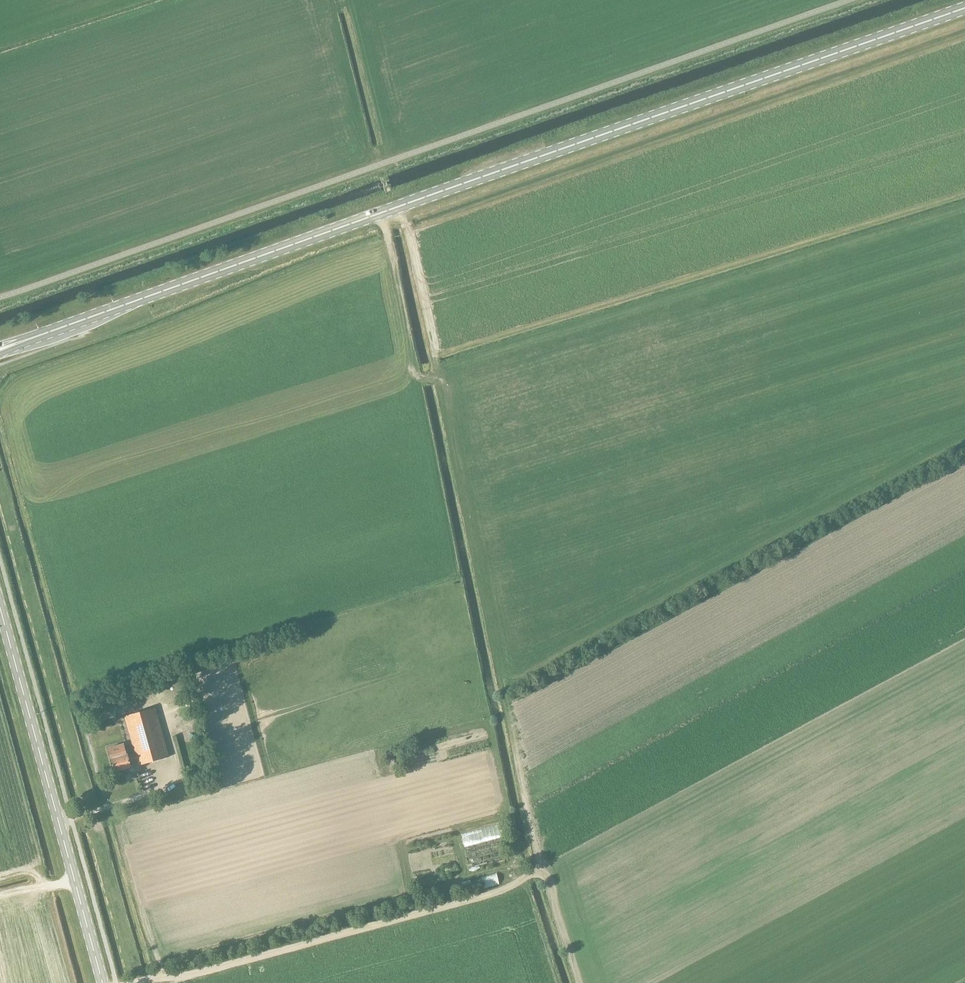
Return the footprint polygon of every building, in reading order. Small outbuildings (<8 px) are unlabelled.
[(110,757),(113,771),(130,767),(129,762),(136,760),(137,765),(168,758),(155,707),(125,715),(135,754),(127,756),(124,744),(108,748),(110,757)] [(496,824),(462,832),(465,844),(499,836),(496,824)] [(484,875),(486,886),(497,884),(495,873),(484,875)]
